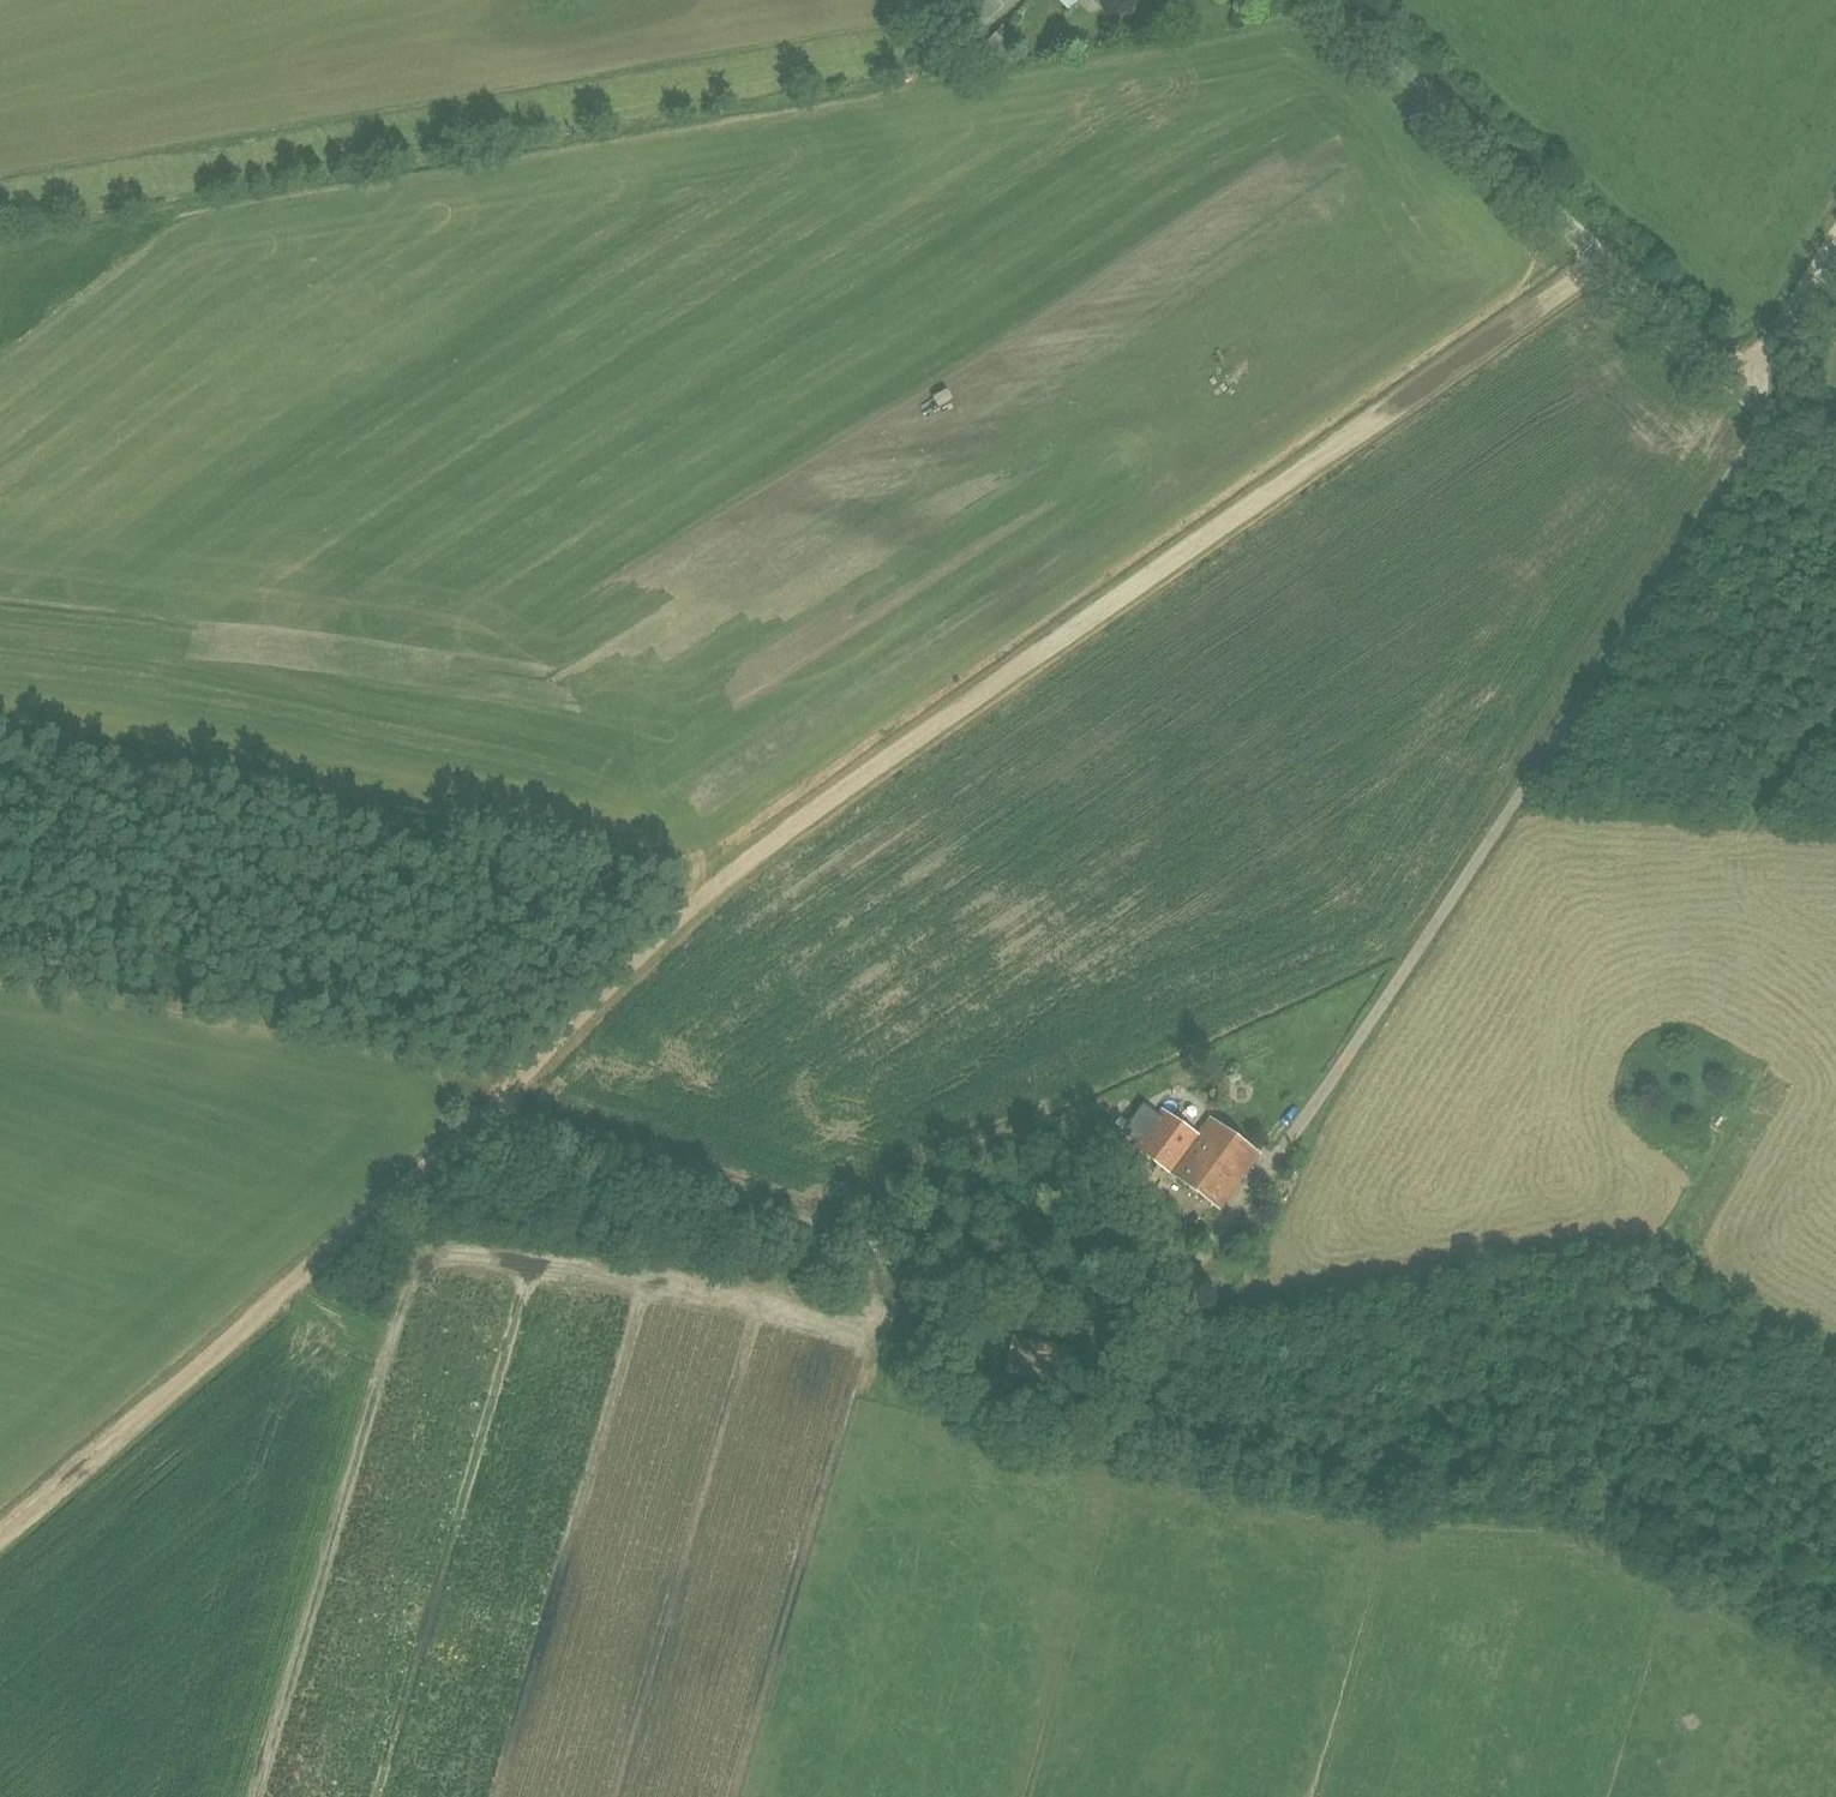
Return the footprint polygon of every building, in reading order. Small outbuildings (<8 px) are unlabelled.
[(969,10),(984,25),(1003,5),(998,0),(978,0),(969,10)] [(1078,0),(1056,0),(1068,11),(1078,0)] [(1197,1136),(1161,1110),(1134,1148),(1218,1209),(1258,1155),(1209,1119),(1197,1136)]
